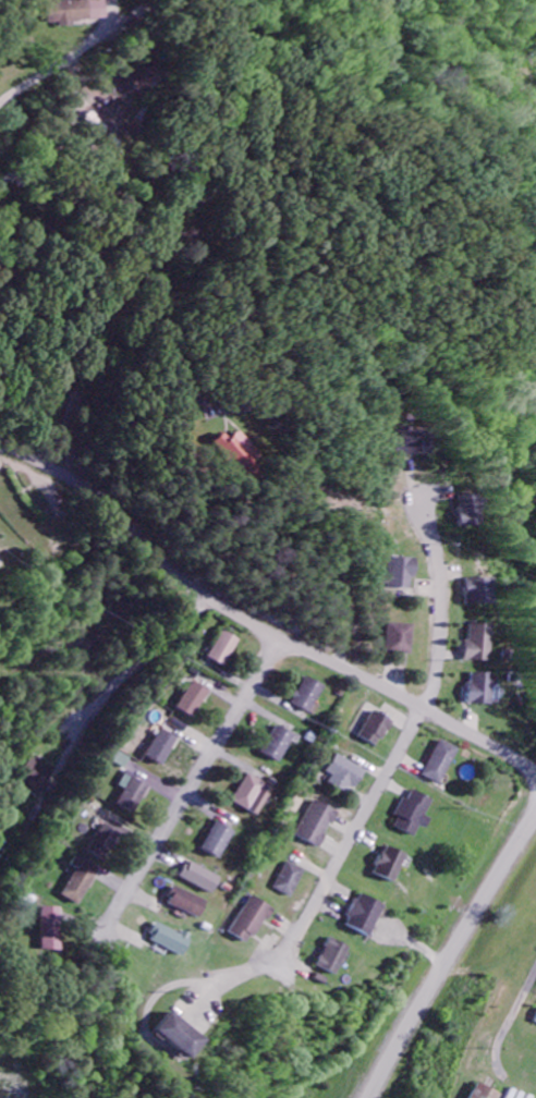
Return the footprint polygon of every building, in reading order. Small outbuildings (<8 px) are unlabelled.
[(65,29),(64,22),(94,21),(94,2),(39,3),(40,25),(50,25),(50,29),(65,29)] [(116,78),(125,95),(150,82),(141,65),(116,78)] [(425,456),(425,433),(401,433),(401,455),(425,456)] [(268,472),(263,466),(270,460),(250,435),(239,443),(234,437),(224,445),(255,483),(268,472)] [(477,509),(476,497),(452,498),(454,529),(474,527),(473,509),(477,509)] [(405,592),(405,580),(411,580),(412,560),(384,560),(383,591),(405,592)] [(488,606),(488,581),(460,581),(461,607),(488,606)] [(383,655),(408,656),(409,626),(384,625),(383,655)] [(485,663),(486,627),(463,626),(462,663),(485,663)] [(225,669),(236,640),(218,633),(207,662),(225,669)] [(489,707),(490,676),(466,675),(465,706),(489,707)] [(319,688),(302,678),(286,705),(303,715),(319,688)] [(175,710),(191,720),(208,694),(191,683),(175,710)] [(376,749),(387,722),(367,713),(355,740),(376,749)] [(255,753),(272,764),(288,737),(272,727),(255,753)] [(176,739),(159,732),(146,760),(163,768),(176,739)] [(419,778),(437,787),(455,750),(437,742),(419,778)] [(110,764),(123,771),(129,760),(116,754),(110,764)] [(324,785),(352,795),(361,771),(330,758),(323,775),(328,777),(324,785)] [(133,816),(149,788),(124,774),(117,787),(124,792),(116,806),(133,816)] [(251,817),(267,790),(243,776),(227,803),(251,817)] [(425,831),(429,820),(423,818),(430,801),(409,793),(406,802),(401,800),(389,829),(412,838),(416,828),(425,831)] [(337,814),(310,802),(293,838),(317,850),(329,826),(331,827),(337,814)] [(197,852),(214,861),(229,833),(211,824),(197,852)] [(105,862),(117,834),(99,826),(87,854),(105,862)] [(373,878),(394,884),(403,855),(382,849),(373,878)] [(96,869),(73,858),(68,869),(72,871),(59,899),(78,908),(96,869)] [(303,872),(285,863),(271,891),(289,900),(303,872)] [(178,883),(209,896),(216,878),(186,866),(178,883)] [(162,906),(195,921),(203,904),(170,889),(162,906)] [(381,907),(356,896),(342,928),(368,939),(381,907)] [(247,947),(268,910),(247,898),(226,936),(247,947)] [(57,953),(58,910),(39,909),(37,952),(57,953)] [(187,939),(152,925),(144,944),(179,958),(187,939)] [(313,970),(333,977),(344,948),(323,940),(313,970)] [(152,1036),(189,1061),(203,1041),(165,1016),(152,1036)]
